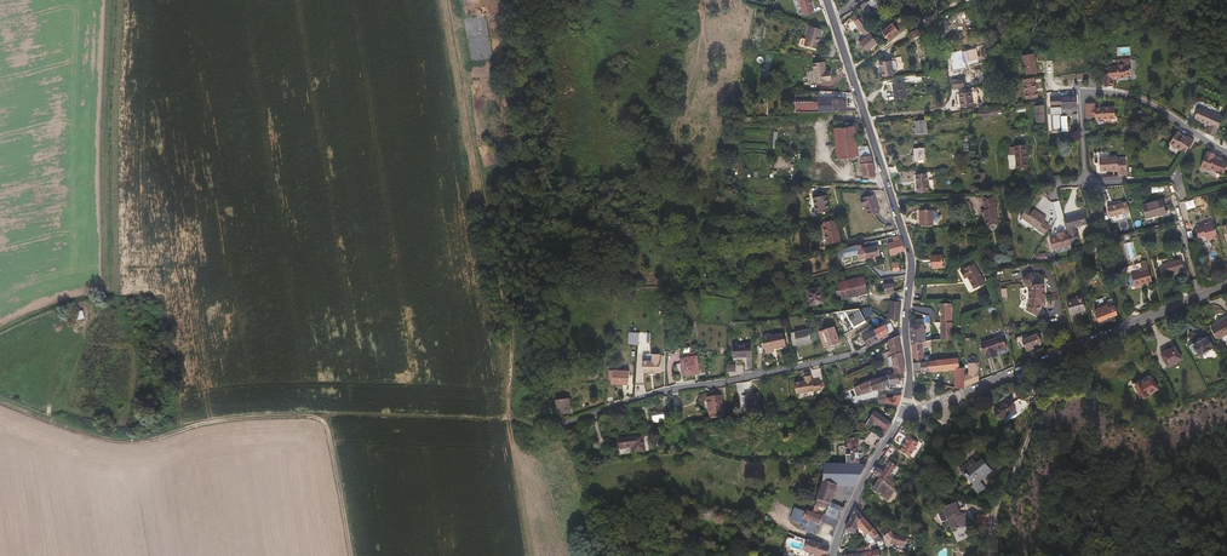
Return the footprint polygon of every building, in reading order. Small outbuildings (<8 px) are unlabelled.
[(811,5),(809,0),(797,0),(804,16),(813,13),(810,6),(811,5)] [(871,10),(866,2),(860,6),(865,14),(871,10)] [(871,22),(868,18),(864,21),(861,17),(859,19),(865,27),(871,22)] [(889,40),(904,28),(895,18),(892,21),(891,20),(885,25),(887,28),(883,32),(889,40)] [(856,27),(851,19),(842,25),(846,36),(856,27)] [(868,51),(877,43),(865,27),(859,19),(854,22),(864,35),(865,34),(867,37),(860,42),(868,51)] [(817,49),(822,29),(809,26),(806,39),(802,38),(800,39),(798,46),(803,48),(804,46),(817,49)] [(978,59),(976,50),(963,53),(965,62),(967,62),(978,59)] [(964,66),(963,61),(957,62),(956,57),(951,58),(953,68),(956,68),(964,66)] [(894,75),(891,60),(879,63),(882,77),(894,75)] [(826,71),(825,62),(812,63),(815,83),(832,81),(831,74),(827,74),(826,71)] [(1131,73),(1131,65),(1124,66),(1124,64),(1117,65),(1117,66),(1107,67),(1108,76),(1108,80),(1104,81),(1104,86),(1114,86),(1113,78),(1113,76),(1118,76),(1125,75),(1125,74),(1131,73)] [(1034,77),(1022,79),(1026,99),(1038,97),(1034,77)] [(964,79),(952,80),(953,89),(965,88),(964,79)] [(907,98),(905,82),(892,84),(895,100),(907,98)] [(973,106),(971,91),(959,93),(961,108),(973,106)] [(1077,96),(1072,97),(1060,98),(1061,107),(1069,107),(1069,109),(1077,108),(1077,96)] [(846,112),(846,100),(842,100),(842,102),(833,102),(834,112),(846,112)] [(1115,118),(1115,106),(1095,108),(1095,103),(1085,104),(1086,117),(1095,117),(1096,120),(1115,118)] [(1044,104),(1034,105),(1035,122),(1045,122),(1044,104)] [(1215,137),(1223,117),(1200,107),(1194,119),(1210,125),(1206,133),(1215,137)] [(978,118),(1002,115),(1001,108),(977,110),(978,118)] [(856,127),(855,120),(842,121),(843,128),(856,127)] [(927,133),(926,120),(915,121),(916,128),(914,128),(915,133),(917,133),(917,134),(927,133)] [(852,160),(853,147),(858,147),(857,142),(856,127),(843,128),(836,128),(834,128),(834,144),(835,160),(841,160),(852,160)] [(1186,152),(1194,141),(1188,137),(1187,139),(1177,132),(1169,143),(1181,151),(1182,149),(1186,152)] [(876,177),(867,142),(857,142),(858,147),(853,147),(852,160),(860,160),(864,178),(876,177)] [(1027,168),(1025,145),(1015,146),(1016,153),(1017,169),(1027,168)] [(925,163),(924,149),(914,150),(915,163),(925,163)] [(1127,175),(1126,159),(1117,160),(1117,157),(1099,158),(1100,171),(1112,170),(1118,170),(1118,172),(1118,176),(1127,175)] [(1226,165),(1226,162),(1221,160),(1214,157),(1209,169),(1215,171),(1216,170),(1224,173),(1226,165)] [(928,192),(927,180),(917,181),(918,193),(928,192)] [(999,223),(995,207),(997,207),(996,202),(995,202),(993,193),(982,195),(985,209),(983,210),(987,226),(999,223)] [(880,212),(874,194),(862,198),(863,199),(860,200),(862,206),(865,205),(868,216),(880,212)] [(829,211),(827,195),(813,197),(816,213),(829,211)] [(1184,202),(1186,209),(1195,207),(1193,199),(1184,202)] [(1166,213),(1163,200),(1142,205),(1146,218),(1166,213)] [(1128,201),(1108,204),(1110,219),(1123,217),(1123,213),(1130,212),(1128,201)] [(938,215),(938,210),(931,210),(931,207),(928,207),(928,210),(920,210),(920,225),(933,225),(933,219),(938,219),(940,219),(941,218),(941,216),(940,215),(938,215)] [(1046,218),(1038,212),(1037,214),(1033,211),(1027,207),(1021,217),(1038,229),(1038,230),(1044,234),(1050,226),(1044,221),(1046,218)] [(1217,236),(1213,219),(1207,220),(1208,222),(1202,224),(1203,227),(1195,230),(1197,238),(1204,236),(1205,238),(1210,241),(1212,238),(1217,236)] [(839,241),(835,220),(823,223),(827,244),(839,241)] [(1056,233),(1057,236),(1050,238),(1053,249),(1072,244),(1068,230),(1056,233)] [(905,250),(902,240),(900,241),(898,236),(891,238),(892,242),(888,243),(890,256),(896,255),(896,252),(905,250)] [(864,248),(863,243),(857,244),(857,245),(850,246),(839,250),(841,260),(852,257),(851,255),(858,253),(860,260),(867,259),(864,248)] [(880,256),(878,245),(864,248),(867,259),(880,256)] [(944,267),(943,255),(931,256),(932,268),(944,267)] [(1183,270),(1180,259),(1162,264),(1165,275),(1183,270)] [(900,270),(898,262),(892,263),(893,271),(900,270)] [(978,267),(975,262),(964,268),(965,268),(962,270),(962,271),(978,267)] [(1149,270),(1146,262),(1140,263),(1143,271),(1149,270)] [(986,282),(978,267),(962,271),(965,277),(968,276),(975,288),(986,282)] [(1152,281),(1149,270),(1143,271),(1132,274),(1135,286),(1152,281)] [(1042,306),(1041,285),(1035,285),(1028,274),(1019,280),(1026,289),(1027,305),(1023,311),(1033,316),(1038,307),(1042,306)] [(867,293),(864,277),(838,283),(842,299),(867,293)] [(894,292),(892,283),(883,285),(885,293),(894,292)] [(823,302),(820,288),(807,291),(811,305),(823,302)] [(1086,310),(1082,297),(1067,301),(1070,314),(1086,310)] [(899,320),(902,302),(891,301),(889,319),(899,320)] [(956,321),(957,307),(952,306),(952,303),(940,303),(941,340),(954,339),(953,322),(956,321)] [(1099,320),(1117,315),(1115,305),(1108,307),(1107,304),(1095,308),(1099,320)] [(862,316),(871,310),(871,307),(858,309),(862,316)] [(862,316),(858,309),(845,311),(855,329),(866,322),(862,316)] [(1210,325),(1217,338),(1226,332),(1226,316),(1210,325)] [(925,341),(923,325),(922,324),(910,326),(912,342),(924,341),(925,341)] [(888,334),(885,325),(875,330),(870,326),(855,335),(858,339),(863,336),(868,345),(888,334)] [(839,342),(834,327),(819,332),(824,347),(839,342)] [(811,342),(809,330),(790,333),(793,346),(811,342)] [(628,344),(638,344),(639,332),(628,332),(628,344)] [(786,345),(783,334),(763,338),(766,352),(773,351),(773,348),(786,345)] [(901,352),(898,335),(889,340),(892,356),(901,352)] [(1213,347),(1207,335),(1203,338),(1201,336),(1200,336),(1199,336),(1198,338),(1197,339),(1197,341),(1192,344),(1196,353),(1198,356),(1213,347)] [(998,354),(996,350),(1006,347),(1003,336),(981,343),(986,358),(998,354)] [(1042,345),(1039,337),(1024,343),(1027,351),(1042,345)] [(924,347),(924,341),(912,342),(914,363),(926,362),(925,356),(924,347)] [(751,357),(751,344),(733,345),(733,358),(751,357)] [(1182,359),(1175,347),(1161,355),(1168,367),(1182,359)] [(890,356),(888,351),(879,355),(881,360),(888,357),(890,356)] [(904,366),(901,352),(892,356),(892,357),(893,364),(894,368),(904,366)] [(661,373),(661,361),(660,361),(660,354),(652,354),(652,361),(642,361),(642,372),(648,373),(648,374),(655,374),(655,373),(661,373)] [(699,373),(697,356),(680,358),(682,375),(699,373)] [(960,368),(959,358),(935,360),(935,361),(931,362),(930,371),(930,373),(938,372),(938,370),(956,369),(956,384),(952,384),(952,387),(965,388),(965,386),(965,372),(965,367),(960,368)] [(930,371),(931,362),(926,362),(914,363),(915,373),(930,371)] [(979,380),(978,362),(969,363),(970,372),(965,372),(965,386),(979,380)] [(629,384),(630,371),(613,371),(612,384),(629,384)] [(899,378),(904,377),(904,371),(895,372),(891,373),(883,376),(881,377),(884,386),(891,384),(897,384),(896,389),(902,390),(904,383),(900,383),(899,378)] [(821,388),(819,379),(813,380),(812,378),(811,378),(811,373),(804,374),(805,380),(801,380),(801,379),(794,380),(796,392),(821,388)] [(884,386),(881,377),(859,385),(862,393),(877,389),(877,390),(882,389),(882,390),(885,389),(884,386)] [(1142,398),(1158,389),(1151,377),(1135,386),(1142,398)] [(862,393),(859,385),(853,387),(857,395),(862,393)] [(760,412),(757,394),(745,396),(748,414),(760,412)] [(887,397),(886,394),(878,395),(878,403),(888,403),(888,402),(887,397)] [(899,404),(901,394),(894,395),(893,398),(887,397),(888,402),(899,404)] [(724,416),(721,395),(707,397),(710,418),(724,416)] [(571,413),(569,398),(556,400),(558,414),(571,413)] [(1001,420),(1016,410),(1013,405),(1009,399),(994,409),(1001,420)] [(1025,410),(1020,401),(1013,405),(1016,410),(1018,414),(1025,410)] [(670,420),(669,411),(662,412),(663,418),(652,420),(652,423),(670,420)] [(867,431),(872,423),(883,429),(881,432),(885,435),(892,423),(874,411),(865,425),(863,426),(862,422),(858,423),(857,420),(847,422),(849,434),(867,431)] [(645,451),(643,435),(619,438),(620,449),(633,447),(637,446),(637,452),(645,451)] [(944,440),(939,436),(936,440),(942,444),(944,440)] [(910,452),(916,442),(909,437),(902,447),(910,452)] [(859,454),(859,438),(848,438),(848,447),(851,447),(851,454),(846,454),(846,464),(859,465),(859,457),(860,457),(860,454),(859,454)] [(991,471),(982,461),(978,464),(975,467),(971,462),(962,471),(974,485),(972,487),(978,494),(985,487),(980,480),(991,471)] [(889,478),(897,466),(890,462),(884,472),(877,467),(873,474),(886,482),(889,478)] [(855,485),(866,465),(859,465),(846,464),(824,464),(823,479),(837,485),(846,485),(855,485)] [(917,489),(927,471),(922,467),(919,475),(920,476),(913,487),(917,489)] [(881,495),(887,486),(889,487),(888,488),(893,491),(895,488),(888,484),(886,482),(873,474),(871,477),(878,482),(872,490),(881,495)] [(831,503),(837,485),(823,479),(815,504),(819,506),(826,508),(826,506),(829,507),(831,503)] [(851,494),(855,485),(846,485),(847,492),(851,494)] [(659,490),(648,486),(643,487),(643,492),(655,495),(656,492),(658,493),(659,490)] [(866,507),(859,500),(857,504),(857,505),(862,510),(866,507)] [(969,523),(965,513),(961,515),(955,502),(943,507),(953,530),(969,523)] [(839,520),(844,508),(831,503),(829,507),(826,515),(839,520)] [(861,528),(867,521),(855,508),(845,534),(850,537),(852,532),(855,533),(856,534),(860,526),(861,528)] [(816,515),(812,513),(809,512),(807,512),(801,509),(798,517),(804,519),(819,525),(821,520),(823,517),(816,515)] [(839,520),(826,515),(824,514),(823,517),(821,520),(836,526),(839,520)] [(816,533),(819,525),(804,519),(801,528),(816,533)] [(986,529),(986,520),(985,520),(977,520),(977,529),(986,529)] [(879,534),(867,521),(861,528),(865,532),(868,536),(867,537),(871,542),(879,534)] [(905,546),(907,538),(892,534),(891,530),(885,536),(890,542),(894,543),(905,546)] [(883,539),(879,534),(871,542),(873,545),(877,542),(883,539)] [(829,546),(809,540),(806,551),(816,554),(826,555),(827,555),(829,546)]
